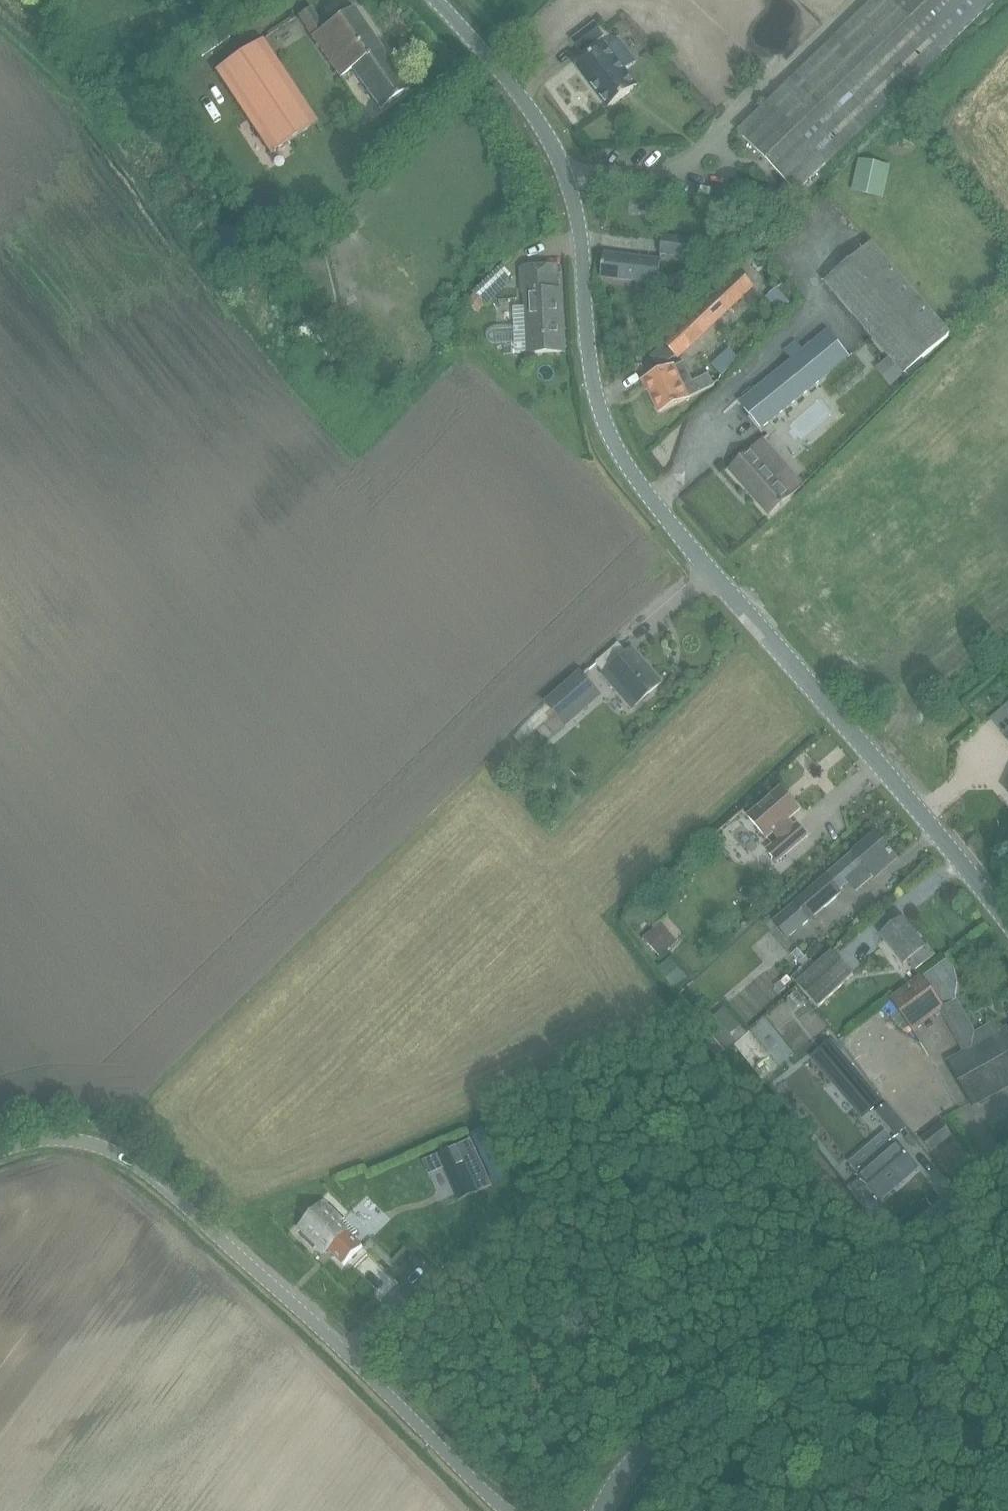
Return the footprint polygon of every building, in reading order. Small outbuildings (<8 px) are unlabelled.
[(738,133),(797,193),(996,0),(875,0),(738,133)] [(311,9),(299,17),(315,42),(341,79),(353,71),(380,110),(410,90),(353,9),(324,30),(311,9)] [(572,41),(582,54),(604,37),(595,24),(572,41)] [(577,67),(609,109),(637,87),(625,71),(636,63),(618,40),(607,48),(606,46),(577,67)] [(218,75),(275,156),(321,124),(263,42),(218,75)] [(661,257),(694,260),(696,241),(663,237),(661,257)] [(824,280),(902,375),(949,336),(871,242),(824,280)] [(637,289),(646,290),(657,292),(661,262),(604,255),(601,278),(637,282),(637,289)] [(564,353),(564,348),(561,291),(557,291),(556,267),(522,268),(523,294),(525,294),(528,354),(564,353)] [(747,293),(733,278),(667,341),(668,342),(651,356),(659,368),(680,355),(681,356),(747,293)] [(792,360),(740,403),(762,428),(824,376),(800,347),(795,341),(784,350),(792,360)] [(732,364),(723,354),(712,365),(721,375),(732,364)] [(674,367),(645,381),(660,413),(715,386),(709,374),(693,382),(684,363),(674,368),(674,367)] [(730,470),(769,517),(780,507),(781,508),(783,506),(783,505),(803,487),(781,460),(771,469),(754,450),(730,470)] [(619,644),(604,657),(596,664),(605,674),(603,676),(632,709),(661,683),(632,650),(628,654),(619,644)] [(548,705),(562,721),(595,692),(582,676),(548,705)] [(789,820),(800,811),(781,788),(748,817),(773,845),(767,851),(778,863),(808,836),(797,824),(794,827),(789,820)] [(875,834),(860,847),(782,915),(796,932),(841,893),(839,890),(849,881),(856,891),(873,876),(875,878),(897,859),(875,834)] [(676,914),(656,932),(674,952),(694,934),(676,914)] [(904,919),(888,931),(882,936),(904,965),(908,962),(916,971),(936,955),(928,945),(925,947),(904,919)] [(797,985),(818,1008),(854,975),(832,952),(797,985)] [(890,1000),(903,1017),(956,977),(945,962),(922,979),(920,977),(890,1000)] [(1001,1033),(949,1063),(973,1106),(1007,1087),(1007,1029),(1001,1033)] [(831,1040),(819,1050),(870,1112),(883,1101),(831,1040)] [(887,1103),(877,1112),(897,1136),(907,1128),(887,1103)] [(922,1142),(932,1153),(953,1137),(944,1126),(922,1142)] [(471,1140),(439,1155),(453,1186),(471,1178),(478,1193),(492,1187),(471,1140)] [(896,1143),(859,1176),(880,1200),(918,1167),(896,1143)] [(388,1226),(391,1201),(376,1199),(372,1224),(388,1226)] [(324,1203),(300,1227),(326,1254),(329,1251),(349,1271),(368,1252),(353,1237),(358,1232),(345,1219),(342,1221),(324,1203)] [(401,1270),(415,1257),(408,1250),(394,1263),(401,1270)]
